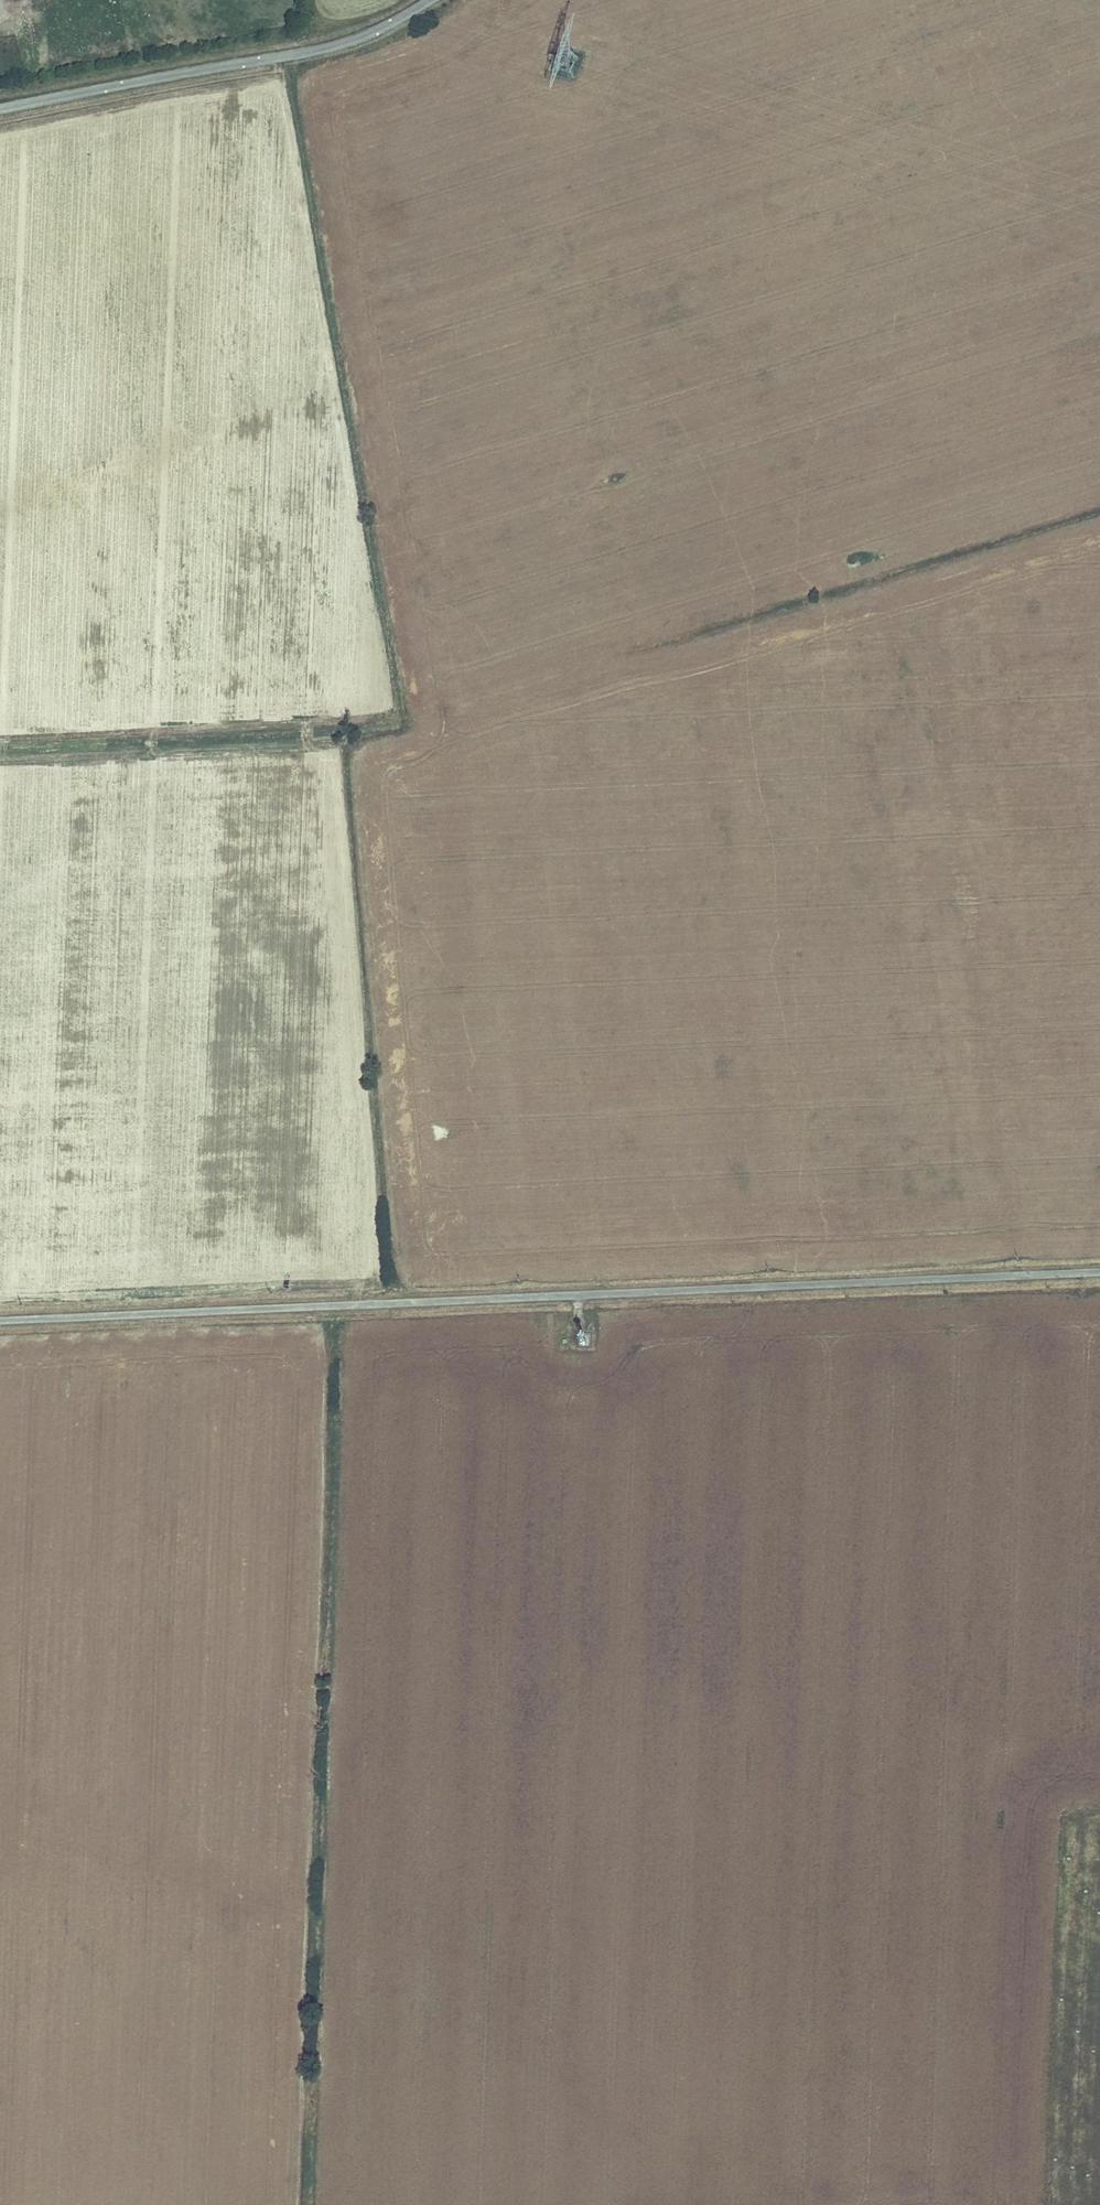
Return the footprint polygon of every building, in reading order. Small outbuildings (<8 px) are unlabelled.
[(591,1346),(590,1333),(578,1334),(579,1347),(591,1346)]
